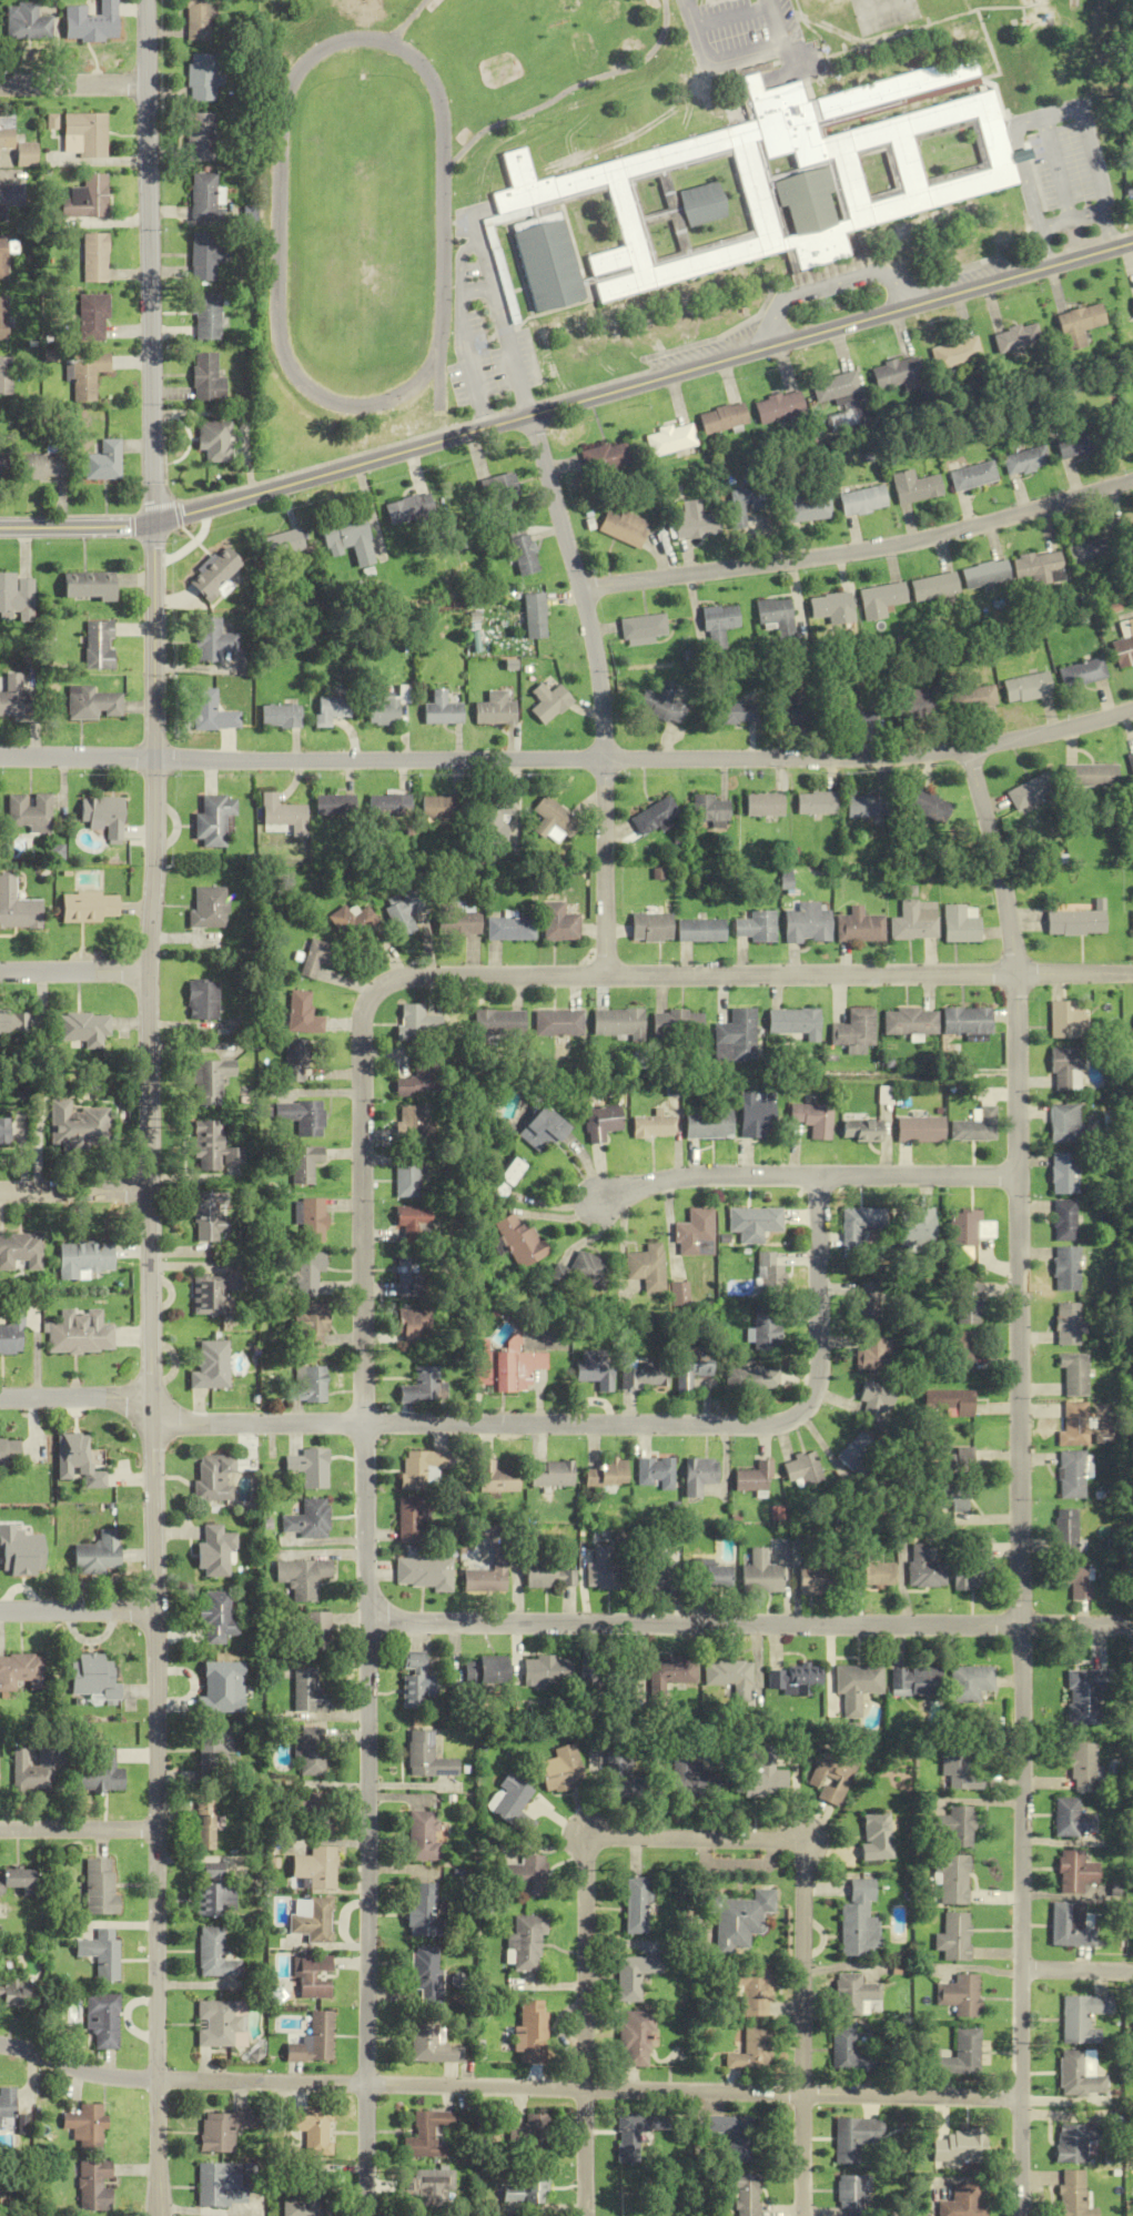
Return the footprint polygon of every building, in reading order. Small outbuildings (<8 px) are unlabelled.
[(99,16),(99,0),(117,0),(117,38),(65,38),(65,7),(85,6),(85,16),(99,16)] [(186,40),(185,0),(216,0),(216,1),(215,1),(215,18),(209,18),(209,39),(186,40)] [(49,39),(49,17),(35,17),(35,3),(4,3),(4,39),(49,39)] [(191,53),(215,54),(215,74),(222,74),(222,87),(215,87),(215,100),(192,100),(192,92),(190,92),(190,88),(186,88),(186,64),(191,64),(191,53)] [(810,101),(975,54),(982,74),(817,122),(810,101)] [(746,78),(759,73),(765,91),(801,81),(808,102),(810,101),(827,160),(799,168),(795,152),(768,160),(746,78)] [(821,140),(994,90),(1004,121),(1021,182),(854,230),(851,220),(833,159),(827,160),(821,140)] [(213,113),(213,161),(186,161),(188,112),(213,113)] [(63,114),(107,113),(107,158),(79,159),(79,153),(64,153),(63,114)] [(45,114),(58,114),(57,129),(47,129),(45,114)] [(11,149),(11,115),(0,115),(0,149),(11,149)] [(620,160),(757,120),(762,140),(755,141),(780,231),(757,237),(732,149),(626,179),(620,160)] [(14,167),(35,167),(35,143),(14,143),(14,167)] [(499,214),(494,194),(513,189),(504,153),(527,146),(536,182),(601,164),(608,184),(499,214)] [(601,164),(620,160),(651,266),(780,231),(782,240),(786,250),(638,292),(633,273),(630,265),(625,246),(601,164)] [(775,182),(829,168),(836,191),(829,193),(838,223),(797,234),(789,205),(781,206),(775,182)] [(192,173),(215,173),(215,188),(224,188),(223,204),(215,204),(215,209),(223,209),(223,222),(191,221),(192,173)] [(107,174),(108,215),(71,216),(71,188),(83,188),(83,174),(107,174)] [(530,215),(532,214),(529,206),(608,184),(609,191),(554,208),(555,213),(532,220),(530,215)] [(0,186),(0,223),(4,223),(4,205),(20,205),(20,185),(0,186)] [(499,214),(529,206),(532,214),(494,225),(523,331),(516,333),(483,220),(499,214)] [(565,219),(514,230),(531,313),(582,302),(565,219)] [(782,240),(797,234),(838,223),(851,220),(854,230),(846,233),(852,256),(801,272),(795,247),(786,250),(782,240)] [(105,233),(80,233),(80,282),(105,282),(105,233)] [(216,234),(216,250),(222,250),(222,264),(215,264),(215,281),(190,281),(191,233),(216,234)] [(589,257),(625,246),(630,265),(594,276),(589,257)] [(596,284),(633,273),(638,292),(601,303),(596,284)] [(221,293),(222,340),(196,340),(196,313),(191,313),(191,293),(221,293)] [(105,294),(75,295),(77,341),(102,341),(101,317),(105,317),(105,294)] [(1058,314),(1066,353),(1088,348),(1084,330),(1107,325),(1102,304),(1058,314)] [(999,355),(1043,344),(1038,322),(993,333),(999,355)] [(931,349),(938,371),(983,358),(976,336),(931,349)] [(110,354),(111,372),(95,373),(97,402),(73,403),(72,382),(65,383),(64,364),(88,363),(87,355),(110,354)] [(218,354),(219,378),(225,378),(226,399),(198,401),(196,387),(193,387),(192,366),(196,366),(195,354),(218,354)] [(871,368),(878,392),(914,382),(914,380),(923,378),(916,355),(871,368)] [(0,357),(0,395),(10,395),(10,357),(0,357)] [(862,399),(856,371),(811,380),(816,404),(833,400),(833,404),(862,399)] [(753,401),(759,425),(807,412),(801,389),(753,401)] [(698,411),(703,434),(748,425),(743,403),(698,411)] [(200,423),(232,422),(232,432),(229,432),(230,446),(233,446),(233,461),(208,462),(206,449),(200,449),(200,423)] [(651,456),(696,445),(690,423),(646,434),(651,456)] [(1104,451),(1100,431),(1085,434),(1082,424),(1056,430),(1063,460),(1104,451)] [(85,479),(85,454),(102,454),(102,439),(122,439),(122,479),(85,479)] [(632,463),(627,441),(581,451),(586,473),(632,463)] [(1004,456),(1010,477),(1053,465),(1048,445),(1004,456)] [(9,453),(0,453),(0,480),(9,480),(9,453)] [(68,479),(68,454),(20,454),(20,479),(68,479)] [(999,481),(994,461),(950,472),(956,492),(999,481)] [(945,496),(941,475),(916,479),(915,470),(893,474),(898,505),(945,496)] [(515,471),(485,480),(494,510),(523,501),(515,471)] [(889,507),(884,484),(839,494),(844,517),(889,507)] [(767,509),(767,489),(730,489),(730,529),(746,529),(746,509),(767,509)] [(436,515),(429,492),(385,504),(391,527),(436,515)] [(831,495),(785,498),(786,522),(832,519),(831,495)] [(676,539),(721,535),(719,513),(702,515),(701,500),(683,501),(685,516),(674,517),(676,539)] [(320,521),(328,555),(354,549),(358,568),(376,564),(363,511),(320,521)] [(599,531),(640,549),(649,529),(608,511),(599,531)] [(305,550),(300,529),(261,538),(266,559),(305,550)] [(511,539),(521,577),(541,571),(531,534),(511,539)] [(1104,539),(1068,547),(1073,567),(1109,558),(1104,539)] [(243,566),(223,546),(188,582),(207,602),(243,566)] [(1034,587),(1053,584),(1051,572),(1065,570),(1061,550),(1013,558),(1016,579),(1032,577),(1034,587)] [(962,569),(966,590),(982,586),(983,589),(1012,582),(1007,559),(962,569)] [(960,594),(956,572),(911,581),(915,602),(960,594)] [(34,618),(34,578),(18,578),(18,573),(0,573),(0,618),(34,618)] [(113,573),(63,573),(63,600),(113,600),(113,573)] [(859,590),(865,623),(887,619),(885,607),(909,603),(905,582),(859,590)] [(849,592),(808,599),(811,619),(828,617),(829,626),(854,623),(849,592)] [(526,594),(526,638),(547,638),(547,594),(526,594)] [(795,639),(790,598),(755,602),(758,625),(775,623),(778,641),(795,639)] [(703,631),(708,631),(709,651),(726,650),(725,629),(739,628),(738,606),(702,608),(703,631)] [(667,635),(664,614),(620,619),(624,646),(655,642),(655,637),(667,635)] [(221,662),(221,651),(239,651),(239,634),(221,634),(221,618),(197,618),(197,662),(221,662)] [(1121,622),(1125,638),(1112,642),(1119,667),(1132,663),(1132,619),(1121,622)] [(113,621),(85,621),(85,670),(113,670),(113,621)] [(1063,689),(1108,679),(1103,658),(1058,668),(1063,689)] [(1003,680),(1007,703),(1052,694),(1048,672),(1003,680)] [(0,691),(0,717),(27,717),(27,677),(8,677),(8,691),(0,691)] [(690,689),(663,681),(659,694),(643,689),(636,711),(678,724),(690,689)] [(549,691),(543,682),(531,690),(549,717),(564,707),(560,701),(568,695),(560,683),(549,691)] [(998,705),(995,684),(950,691),(953,711),(998,705)] [(399,723),(398,702),(410,702),(410,685),(398,685),(398,691),(382,692),(383,703),(368,704),(369,724),(399,723)] [(68,718),(121,718),(121,693),(94,693),(94,686),(68,686),(68,718)] [(240,728),(240,711),(217,712),(217,688),(192,689),(193,729),(240,728)] [(462,723),(462,703),(446,703),(446,688),(433,689),(433,704),(424,704),(425,724),(462,723)] [(894,698),(894,717),(933,717),(933,689),(908,689),(908,698),(894,698)] [(475,723),(516,723),(516,701),(507,701),(507,690),(488,690),(488,702),(475,702),(475,723)] [(812,693),(788,693),(788,727),(812,727),(812,693)] [(350,696),(316,696),(316,728),(331,728),(331,717),(350,717),(350,696)] [(876,724),(876,701),(836,701),(836,724),(876,724)] [(717,703),(717,723),(755,723),(755,703),(717,703)] [(301,727),(301,705),(261,705),(261,727),(301,727)] [(1118,787),(1118,764),(1064,764),(1064,787),(1118,787)] [(1007,791),(1016,810),(1055,792),(1047,773),(1007,791)] [(953,805),(919,788),(909,808),(943,825),(953,805)] [(275,793),(260,793),(260,827),(290,827),(290,838),(305,838),(305,806),(275,806),(275,793)] [(836,814),(836,793),(796,793),(796,814),(836,814)] [(51,794),(34,794),(34,806),(27,806),(27,795),(8,795),(8,828),(29,828),(29,833),(51,833),(51,794)] [(782,794),(745,794),(745,816),(782,816),(782,794)] [(562,835),(567,839),(580,823),(543,795),(530,811),(541,819),(533,830),(554,846),(562,835)] [(711,822),(711,828),(727,828),(727,800),(712,800),(712,795),(691,795),(691,822),(711,822)] [(354,816),(354,796),(314,796),(314,816),(354,816)] [(367,817),(409,817),(409,796),(367,796),(367,817)] [(640,837),(679,814),(668,796),(630,819),(640,837)] [(846,818),(882,818),(882,796),(846,796),(846,818)] [(81,797),(81,825),(107,825),(107,845),(122,845),(122,798),(81,797)] [(193,840),(200,840),(200,848),(224,848),(224,815),(235,815),(235,797),(200,797),(200,815),(193,815),(193,840)] [(421,820),(453,820),(453,797),(421,797),(421,820)] [(507,845),(506,800),(479,800),(480,845),(507,845)] [(43,929),(42,899),(16,900),(16,875),(0,875),(0,929),(43,929)] [(226,928),(226,888),(193,888),(193,911),(188,911),(188,928),(226,928)] [(423,909),(414,889),(385,901),(388,907),(383,909),(396,939),(415,931),(408,915),(423,909)] [(117,893),(63,894),(63,923),(117,923),(117,893)] [(1046,911),(1046,935),(1104,935),(1104,899),(1095,899),(1095,911),(1046,911)] [(889,918),(889,940),(937,940),(937,909),(917,909),(917,900),(901,900),(901,918),(889,918)] [(784,941),(830,941),(830,910),(819,910),(819,902),(798,902),(798,911),(784,911),(784,941)] [(540,940),(577,940),(577,915),(563,915),(563,903),(540,903),(540,940)] [(350,944),(376,922),(364,907),(353,917),(343,905),(328,917),(350,944)] [(979,943),(979,918),(965,918),(965,905),(943,905),(943,943),(979,943)] [(884,942),(884,916),(862,916),(862,906),(850,906),(850,917),(836,917),(836,942),(884,942)] [(775,942),(775,911),(750,911),(750,920),(734,920),(734,942),(775,942)] [(477,937),(477,912),(436,912),(436,937),(477,937)] [(671,913),(630,913),(630,942),(671,942),(671,913)] [(532,919),(484,919),(484,940),(532,940),(532,919)] [(724,920),(678,920),(678,942),(724,942),(724,920)] [(334,968),(340,947),(310,939),(299,976),(315,980),(319,964),(334,968)] [(188,1020),(218,1020),(218,981),(188,981),(188,1020)] [(323,1034),(323,1018),(311,1018),(311,992),(290,992),(289,1033),(323,1034)] [(1048,1002),(1048,1038),(1081,1038),(1081,1002),(1048,1002)] [(422,1015),(422,1004),(399,1004),(398,1038),(441,1039),(441,1016),(422,1015)] [(989,1034),(989,1008),(941,1008),(941,1034),(989,1034)] [(714,1061),(754,1061),(754,1009),(729,1009),(729,1024),(714,1024),(714,1061)] [(873,1009),(847,1009),(847,1025),(829,1025),(829,1046),(846,1046),(846,1052),(873,1052),(873,1009)] [(646,1038),(646,1010),(591,1010),(591,1038),(646,1038)] [(766,1010),(766,1034),(805,1034),(805,1043),(817,1043),(817,1010),(766,1010)] [(882,1035),(935,1035),(935,1010),(882,1010),(882,1035)] [(0,1012),(0,1035),(30,1035),(29,1011),(0,1012)] [(524,1011),(473,1011),(473,1041),(524,1041),(524,1011)] [(583,1011),(534,1011),(534,1037),(583,1037),(583,1011)] [(702,1011),(651,1012),(651,1039),(703,1038),(702,1011)] [(86,1042),(86,1050),(103,1050),(103,1037),(111,1037),(110,1014),(59,1015),(59,1042),(86,1042)] [(303,1040),(285,1040),(285,1083),(303,1083),(303,1040)] [(1079,1048),(1049,1048),(1049,1091),(1079,1091),(1079,1048)] [(415,1078),(395,1078),(395,1096),(438,1095),(437,1055),(414,1055),(415,1078)] [(193,1061),(193,1106),(222,1106),(222,1077),(236,1077),(236,1061),(193,1061)] [(505,1118),(517,1117),(513,1087),(493,1089),(495,1107),(503,1106),(505,1118)] [(741,1138),(764,1138),(764,1131),(775,1131),(775,1093),(741,1093),(741,1138)] [(109,1150),(108,1109),(72,1110),(72,1099),(51,1099),(52,1151),(109,1150)] [(322,1137),(322,1102),(274,1102),(274,1121),(297,1121),(297,1137),(322,1137)] [(518,1134),(541,1154),(566,1125),(542,1105),(518,1134)] [(584,1109),(588,1144),(605,1142),(604,1132),(621,1130),(619,1105),(584,1109)] [(811,1124),(810,1139),(831,1140),(832,1106),(790,1105),(789,1124),(811,1124)] [(1048,1144),(1081,1144),(1081,1105),(1048,1105),(1048,1144)] [(397,1143),(422,1143),(422,1106),(397,1106),(397,1143)] [(994,1106),(975,1106),(975,1122),(950,1122),(950,1142),(994,1142),(994,1106)] [(732,1111),(685,1111),(685,1139),(732,1139),(732,1111)] [(632,1116),(632,1137),(674,1137),(674,1116),(632,1116)] [(897,1118),(897,1142),(943,1142),(943,1118),(897,1118)] [(10,1148),(10,1120),(0,1120),(0,1148),(10,1148)] [(881,1142),(881,1120),(841,1120),(841,1142),(881,1142)] [(195,1122),(196,1171),(223,1170),(223,1167),(245,1166),(245,1148),(222,1148),(222,1122),(195,1122)] [(314,1185),(314,1164),(325,1164),(325,1147),(292,1147),(292,1185),(314,1185)] [(419,1199),(419,1152),(395,1152),(395,1199),(419,1199)] [(1049,1194),(1075,1194),(1075,1153),(1049,1153),(1049,1194)] [(525,1166),(513,1158),(491,1191),(503,1199),(525,1166)] [(196,1242),(220,1242),(220,1235),(228,1235),(228,1217),(220,1217),(219,1193),(196,1193),(196,1242)] [(325,1199),(302,1199),(302,1223),(303,1223),(303,1242),(325,1242),(325,1199)] [(1052,1241),(1074,1241),(1074,1201),(1052,1201),(1052,1241)] [(396,1227),(402,1227),(402,1245),(421,1245),(421,1207),(396,1207),(396,1227)] [(674,1224),(674,1255),(713,1255),(713,1208),(688,1208),(688,1224),(674,1224)] [(887,1208),(842,1208),(842,1252),(860,1252),(860,1231),(887,1231),(887,1208)] [(934,1208),(898,1208),(898,1247),(934,1247),(934,1208)] [(728,1233),(739,1233),(739,1245),(762,1245),(762,1232),(781,1232),(781,1209),(728,1209),(728,1233)] [(975,1247),(975,1212),(948,1212),(948,1247),(975,1247)] [(518,1270),(547,1255),(530,1221),(519,1226),(513,1214),(494,1223),(518,1270)] [(0,1235),(0,1271),(17,1271),(17,1263),(27,1263),(27,1271),(42,1271),(42,1235),(0,1235)] [(81,1280),(81,1272),(114,1272),(114,1243),(60,1242),(60,1280),(81,1280)] [(664,1293),(662,1244),(646,1245),(646,1253),(625,1254),(626,1280),(644,1279),(644,1294),(664,1293)] [(1077,1247),(1052,1247),(1052,1291),(1077,1291),(1077,1247)] [(612,1266),(577,1250),(566,1276),(601,1291),(612,1266)] [(320,1297),(320,1273),(326,1273),(326,1253),(298,1253),(298,1297),(320,1297)] [(774,1253),(756,1253),(756,1290),(784,1290),(784,1271),(774,1271),(774,1253)] [(398,1298),(419,1298),(419,1256),(398,1256),(398,1298)] [(194,1275),(194,1317),(225,1317),(226,1293),(245,1293),(245,1276),(194,1275)] [(856,1325),(881,1325),(881,1282),(856,1282),(856,1325)] [(980,1324),(980,1283),(956,1283),(956,1324),(980,1324)] [(1055,1345),(1081,1345),(1081,1323),(1079,1323),(1079,1303),(1055,1303),(1055,1345)] [(297,1315),(297,1348),(329,1348),(329,1305),(303,1305),(303,1315),(297,1315)] [(10,1308),(10,1325),(0,1325),(0,1357),(24,1357),(25,1309),(10,1308)] [(399,1309),(399,1344),(431,1344),(431,1309),(399,1309)] [(754,1351),(780,1351),(780,1309),(754,1309),(754,1351)] [(61,1311),(61,1323),(49,1324),(49,1353),(114,1352),(114,1326),(103,1326),(102,1310),(61,1311)] [(980,1332),(948,1332),(948,1373),(971,1373),(971,1355),(980,1355),(980,1332)] [(856,1348),(856,1370),(893,1370),(893,1348),(884,1348),(884,1335),(864,1335),(864,1348),(856,1348)] [(548,1353),(517,1353),(517,1339),(508,1339),(508,1352),(488,1353),(488,1340),(475,1341),(475,1385),(492,1384),(492,1392),(531,1392),(530,1370),(548,1370),(548,1353)] [(230,1389),(230,1342),(200,1342),(200,1373),(192,1373),(192,1389),(230,1389)] [(614,1392),(614,1351),(578,1352),(578,1382),(599,1381),(599,1392),(614,1392)] [(712,1376),(712,1353),(679,1353),(678,1392),(692,1392),(692,1376),(712,1376)] [(1057,1354),(1057,1368),(1063,1368),(1063,1397),(1086,1397),(1086,1354),(1057,1354)] [(668,1388),(668,1361),(622,1360),(621,1387),(668,1388)] [(329,1367),(294,1367),(294,1402),(329,1402),(329,1367)] [(439,1400),(439,1368),(414,1368),(414,1400),(439,1400)] [(727,1369),(727,1389),(779,1389),(779,1369),(727,1369)] [(895,1387),(862,1383),(860,1402),(866,1402),(863,1423),(890,1426),(895,1387)] [(956,1409),(956,1417),(973,1417),(973,1391),(924,1391),(924,1409),(956,1409)] [(1060,1447),(1085,1447),(1085,1403),(1060,1403),(1060,1447)] [(58,1479),(83,1479),(83,1489),(106,1489),(106,1472),(90,1472),(90,1434),(57,1434),(58,1479)] [(20,1467),(20,1440),(0,1440),(0,1467),(20,1467)] [(837,1458),(866,1484),(883,1466),(854,1440),(837,1458)] [(956,1454),(928,1454),(928,1473),(972,1473),(972,1448),(956,1448),(956,1454)] [(286,1455),(286,1473),(304,1473),(304,1489),(328,1489),(328,1449),(302,1449),(302,1455),(286,1455)] [(802,1479),(805,1488),(825,1480),(814,1451),(783,1463),(791,1483),(802,1479)] [(452,1452),(402,1452),(402,1490),(430,1491),(431,1468),(452,1469),(452,1452)] [(1059,1452),(1059,1499),(1084,1499),(1084,1452),(1059,1452)] [(196,1501),(234,1501),(234,1455),(196,1455),(196,1501)] [(639,1458),(639,1488),(676,1488),(676,1458),(639,1458)] [(627,1459),(600,1459),(600,1469),(586,1469),(586,1490),(627,1490),(627,1459)] [(718,1484),(718,1459),(686,1459),(686,1498),(704,1498),(704,1484),(718,1484)] [(519,1470),(495,1470),(495,1460),(479,1460),(479,1492),(519,1492),(519,1470)] [(737,1492),(773,1492),(774,1460),(758,1460),(758,1471),(737,1471),(737,1492)] [(574,1488),(574,1463),(531,1463),(531,1488),(574,1488)] [(968,1484),(938,1484),(938,1490),(923,1490),(923,1512),(968,1512),(968,1484)] [(399,1544),(421,1544),(421,1523),(432,1523),(432,1498),(399,1498),(399,1544)] [(328,1499),(303,1499),(303,1516),(282,1516),(282,1534),(299,1534),(299,1538),(328,1538),(328,1499)] [(1054,1553),(1077,1553),(1077,1510),(1054,1510),(1054,1553)] [(42,1535),(19,1535),(19,1525),(0,1525),(0,1575),(42,1575),(42,1535)] [(203,1577),(228,1577),(228,1550),(236,1550),(236,1534),(221,1534),(221,1526),(203,1526),(203,1544),(195,1544),(195,1569),(203,1569),(203,1577)] [(117,1530),(98,1530),(98,1545),(73,1545),(73,1574),(117,1574),(117,1530)] [(991,1534),(971,1534),(971,1560),(954,1560),(954,1590),(991,1590),(991,1534)] [(909,1587),(946,1587),(946,1562),(928,1562),(928,1544),(909,1544),(909,1587)] [(587,1564),(587,1589),(614,1589),(614,1545),(595,1545),(595,1564),(587,1564)] [(784,1593),(784,1565),(769,1565),(769,1549),(752,1549),(752,1566),(743,1566),(743,1593),(784,1593)] [(508,1593),(508,1550),(494,1550),(494,1570),(464,1570),(464,1592),(508,1593)] [(639,1593),(672,1593),(672,1552),(639,1552),(639,1593)] [(453,1559),(396,1559),(396,1586),(433,1586),(433,1593),(453,1593),(453,1559)] [(715,1559),(692,1559),(692,1590),(730,1590),(730,1567),(715,1567),(715,1559)] [(274,1562),(274,1583),(290,1583),(290,1603),(315,1603),(315,1578),(330,1578),(330,1561),(274,1562)] [(577,1570),(557,1570),(557,1561),(527,1561),(527,1588),(577,1588),(577,1570)] [(893,1586),(893,1564),(851,1564),(851,1586),(893,1586)] [(1071,1582),(1071,1600),(1088,1600),(1088,1564),(1054,1564),(1054,1582),(1071,1582)] [(800,1565),(800,1594),(827,1594),(827,1565),(800,1565)] [(201,1644),(222,1644),(222,1636),(236,1636),(236,1620),(227,1620),(227,1592),(201,1592),(201,1644)] [(330,1653),(330,1612),(300,1612),(300,1653),(330,1653)] [(425,1652),(404,1652),(403,1709),(424,1710),(425,1696),(433,1696),(434,1675),(424,1675),(425,1652)] [(101,1654),(76,1654),(76,1663),(68,1663),(68,1698),(113,1698),(113,1662),(101,1662),(101,1654)] [(40,1656),(0,1656),(0,1691),(24,1691),(24,1690),(41,1689),(40,1656)] [(523,1685),(571,1686),(572,1658),(524,1657),(523,1685)] [(697,1684),(697,1658),(650,1657),(649,1702),(666,1703),(666,1683),(697,1684)] [(464,1659),(464,1684),(507,1684),(507,1659),(464,1659)] [(580,1686),(605,1686),(605,1660),(580,1660),(580,1686)] [(638,1692),(638,1660),(612,1660),(612,1692),(638,1692)] [(733,1686),(733,1703),(751,1704),(751,1662),(704,1661),(704,1686),(733,1686)] [(240,1713),(240,1662),(201,1662),(201,1696),(194,1696),(194,1713),(240,1713)] [(882,1666),(835,1666),(835,1693),(842,1693),(842,1719),(860,1719),(860,1694),(882,1694),(882,1666)] [(805,1693),(805,1685),(821,1685),(821,1667),(768,1668),(768,1694),(805,1693)] [(979,1704),(979,1693),(993,1693),(993,1667),(949,1667),(949,1704),(979,1704)] [(331,1711),(331,1690),(317,1690),(317,1668),(292,1668),(292,1711),(331,1711)] [(941,1696),(941,1668),(890,1668),(890,1696),(941,1696)] [(1067,1726),(1099,1726),(1098,1671),(1067,1671),(1067,1726)] [(217,1759),(231,1759),(231,1728),(197,1728),(197,1767),(217,1767),(217,1759)] [(293,1766),(298,1766),(298,1775),(322,1775),(321,1728),(293,1728),(293,1766)] [(457,1776),(457,1758),(433,1758),(433,1730),(407,1730),(407,1776),(457,1776)] [(1096,1793),(1097,1744),(1070,1743),(1070,1792),(1096,1793)] [(575,1744),(553,1749),(557,1765),(539,1769),(545,1793),(585,1783),(575,1744)] [(11,1748),(11,1790),(52,1790),(51,1745),(36,1745),(36,1766),(26,1766),(26,1748),(11,1748)] [(773,1746),(757,1746),(757,1764),(744,1764),(744,1788),(774,1788),(773,1746)] [(71,1790),(120,1791),(120,1769),(112,1769),(113,1748),(92,1747),(92,1765),(72,1765),(71,1790)] [(939,1777),(946,1777),(946,1789),(980,1790),(980,1774),(966,1774),(967,1748),(940,1747),(939,1777)] [(815,1798),(835,1808),(856,1764),(822,1748),(805,1784),(818,1791),(815,1798)] [(607,1751),(606,1797),(648,1798),(648,1771),(634,1771),(634,1751),(607,1751)] [(671,1798),(701,1798),(701,1751),(671,1751),(671,1798)] [(532,1791),(513,1777),(489,1810),(521,1834),(530,1820),(518,1811),(532,1791)] [(305,1833),(331,1834),(332,1796),(283,1794),(283,1816),(305,1817),(305,1833)] [(1095,1814),(1078,1814),(1078,1798),(1054,1798),(1054,1836),(1095,1836),(1095,1814)] [(212,1799),(194,1799),(194,1850),(212,1850),(212,1799)] [(946,1847),(971,1848),(971,1807),(947,1806),(947,1816),(922,1816),(922,1832),(947,1832),(946,1847)] [(435,1860),(435,1812),(407,1812),(407,1860),(435,1860)] [(862,1860),(889,1859),(887,1814),(860,1815),(862,1860)] [(335,1847),(309,1846),(308,1856),(290,1855),(289,1879),(294,1879),(294,1888),(333,1889),(335,1847)] [(1083,1894),(1083,1884),(1098,1884),(1098,1862),(1083,1862),(1083,1851),(1059,1850),(1058,1893),(1083,1894)] [(519,1864),(501,1864),(501,1888),(517,1888),(517,1896),(543,1896),(543,1855),(519,1855),(519,1864)] [(933,1885),(939,1885),(939,1904),(967,1904),(967,1855),(933,1855),(933,1885)] [(84,1914),(113,1914),(113,1858),(84,1858),(84,1914)] [(197,1916),(234,1916),(234,1886),(220,1886),(220,1863),(197,1863),(197,1916)] [(20,1896),(32,1896),(31,1870),(0,1870),(0,1891),(20,1891),(20,1896)] [(624,1935),(648,1935),(648,1878),(625,1878),(624,1935)] [(840,1904),(840,1956),(878,1956),(878,1918),(867,1918),(867,1901),(873,1901),(873,1879),(849,1879),(849,1904),(840,1904)] [(433,1884),(407,1883),(405,1936),(432,1936),(433,1884)] [(775,1889),(753,1889),(753,1898),(706,1898),(706,1913),(716,1913),(716,1955),(735,1956),(735,1949),(748,1949),(749,1934),(763,1934),(763,1912),(775,1912),(775,1889)] [(289,1935),(306,1935),(306,1943),(330,1943),(330,1898),(289,1899),(289,1935)] [(1085,1902),(1054,1901),(1053,1945),(1096,1946),(1097,1929),(1085,1929),(1085,1902)] [(933,1951),(941,1951),(941,1962),(969,1962),(969,1913),(942,1913),(942,1934),(933,1934),(933,1951)] [(512,1972),(537,1972),(537,1935),(545,1935),(545,1916),(513,1916),(512,1937),(505,1937),(505,1963),(512,1963),(512,1972)] [(198,1976),(239,1976),(239,1961),(222,1961),(222,1928),(198,1928),(198,1976)] [(95,1940),(74,1940),(74,1957),(96,1957),(96,1982),(118,1982),(118,1929),(95,1929),(95,1940)] [(439,1947),(410,1947),(410,1996),(439,1996),(439,1947)] [(330,2000),(330,1956),(294,1956),(294,2000),(330,2000)] [(616,2002),(639,2002),(639,1975),(661,1975),(661,1958),(616,1958),(616,2002)] [(769,2016),(769,1970),(740,1970),(740,2016),(769,2016)] [(835,1974),(834,2015),(865,2015),(865,2002),(879,2002),(880,1983),(861,1983),(861,1974),(835,1974)] [(979,1975),(955,1975),(955,1983),(936,1983),(936,2006),(954,2006),(954,2018),(979,2018),(979,1975)] [(1,2004),(1,2007),(32,2007),(32,1983),(0,1984),(0,2004),(1,2004)] [(86,2032),(95,2032),(95,2050),(118,2050),(118,1995),(86,1995),(86,2032)] [(1114,1996),(1114,2014),(1092,2014),(1091,2028),(1102,2028),(1102,2044),(1064,2044),(1065,1996),(1114,1996)] [(514,2053),(519,2053),(519,2064),(544,2064),(545,2001),(520,2001),(519,2028),(514,2028),(514,2053)] [(197,2028),(197,2047),(246,2047),(246,2002),(197,2002),(197,2028)] [(331,2062),(331,2012),(310,2012),(310,2038),(301,2037),(301,2044),(285,2044),(285,2062),(331,2062)] [(619,2067),(650,2067),(650,2012),(619,2012),(619,2067)] [(410,2062),(466,2063),(466,2046),(436,2046),(437,2016),(410,2016),(410,2062)] [(833,2071),(872,2072),(872,2057),(855,2056),(855,2026),(833,2025),(833,2071)] [(725,2070),(769,2070),(769,2027),(745,2027),(745,2054),(725,2054),(725,2070)] [(980,2028),(956,2028),(955,2055),(932,2055),(932,2073),(980,2074),(980,2028)] [(1096,2051),(1064,2051),(1064,2058),(1061,2058),(1062,2088),(1064,2088),(1064,2096),(1090,2096),(1090,2093),(1107,2093),(1107,2076),(1097,2076),(1096,2051)] [(0,2088),(0,2128),(15,2128),(16,2088),(0,2088)] [(79,2150),(103,2151),(105,2105),(79,2104),(79,2113),(62,2112),(61,2128),(72,2129),(72,2141),(79,2141),(79,2150)] [(330,2111),(290,2111),(290,2131),(305,2131),(305,2155),(330,2155),(330,2111)] [(233,2153),(234,2128),(248,2128),(249,2112),(200,2112),(200,2152),(233,2153)] [(401,2157),(445,2158),(445,2146),(434,2146),(434,2127),(455,2128),(455,2113),(414,2112),(413,2138),(402,2138),(401,2157)] [(617,2164),(639,2164),(639,2132),(651,2132),(652,2113),(618,2113),(617,2164)] [(508,2125),(508,2143),(521,2142),(522,2159),(547,2158),(546,2114),(524,2115),(524,2124),(508,2125)] [(729,2154),(748,2154),(748,2117),(704,2117),(704,2133),(729,2133),(729,2154)] [(882,2119),(835,2119),(835,2164),(859,2164),(859,2142),(882,2142),(882,2119)] [(1058,2163),(1089,2164),(1090,2143),(1109,2144),(1109,2126),(1062,2125),(1062,2133),(1060,2133),(1060,2146),(1058,2146),(1058,2163)] [(985,2131),(948,2131),(948,2139),(932,2139),(932,2163),(985,2163),(985,2131)] [(110,2211),(110,2162),(78,2162),(78,2211),(110,2211)] [(197,2164),(197,2206),(245,2206),(245,2164),(197,2164)] [(412,2170),(412,2178),(397,2178),(397,2196),(453,2196),(453,2170),(412,2170)] [(501,2186),(501,2204),(545,2204),(545,2170),(521,2170),(521,2186),(501,2186)] [(1064,2171),(1064,2185),(1060,2185),(1060,2195),(1061,2195),(1062,2215),(1099,2215),(1099,2208),(1092,2208),(1092,2192),(1086,2192),(1086,2171),(1064,2171)] [(736,2190),(736,2215),(759,2215),(759,2174),(726,2174),(726,2190),(736,2190)] [(837,2204),(868,2204),(868,2176),(837,2176),(837,2204)] [(281,2199),(281,2215),(321,2215),(322,2180),(298,2180),(298,2199),(281,2199)] [(985,2206),(977,2206),(977,2184),(951,2184),(951,2202),(937,2202),(936,2215),(985,2215),(985,2206)]
